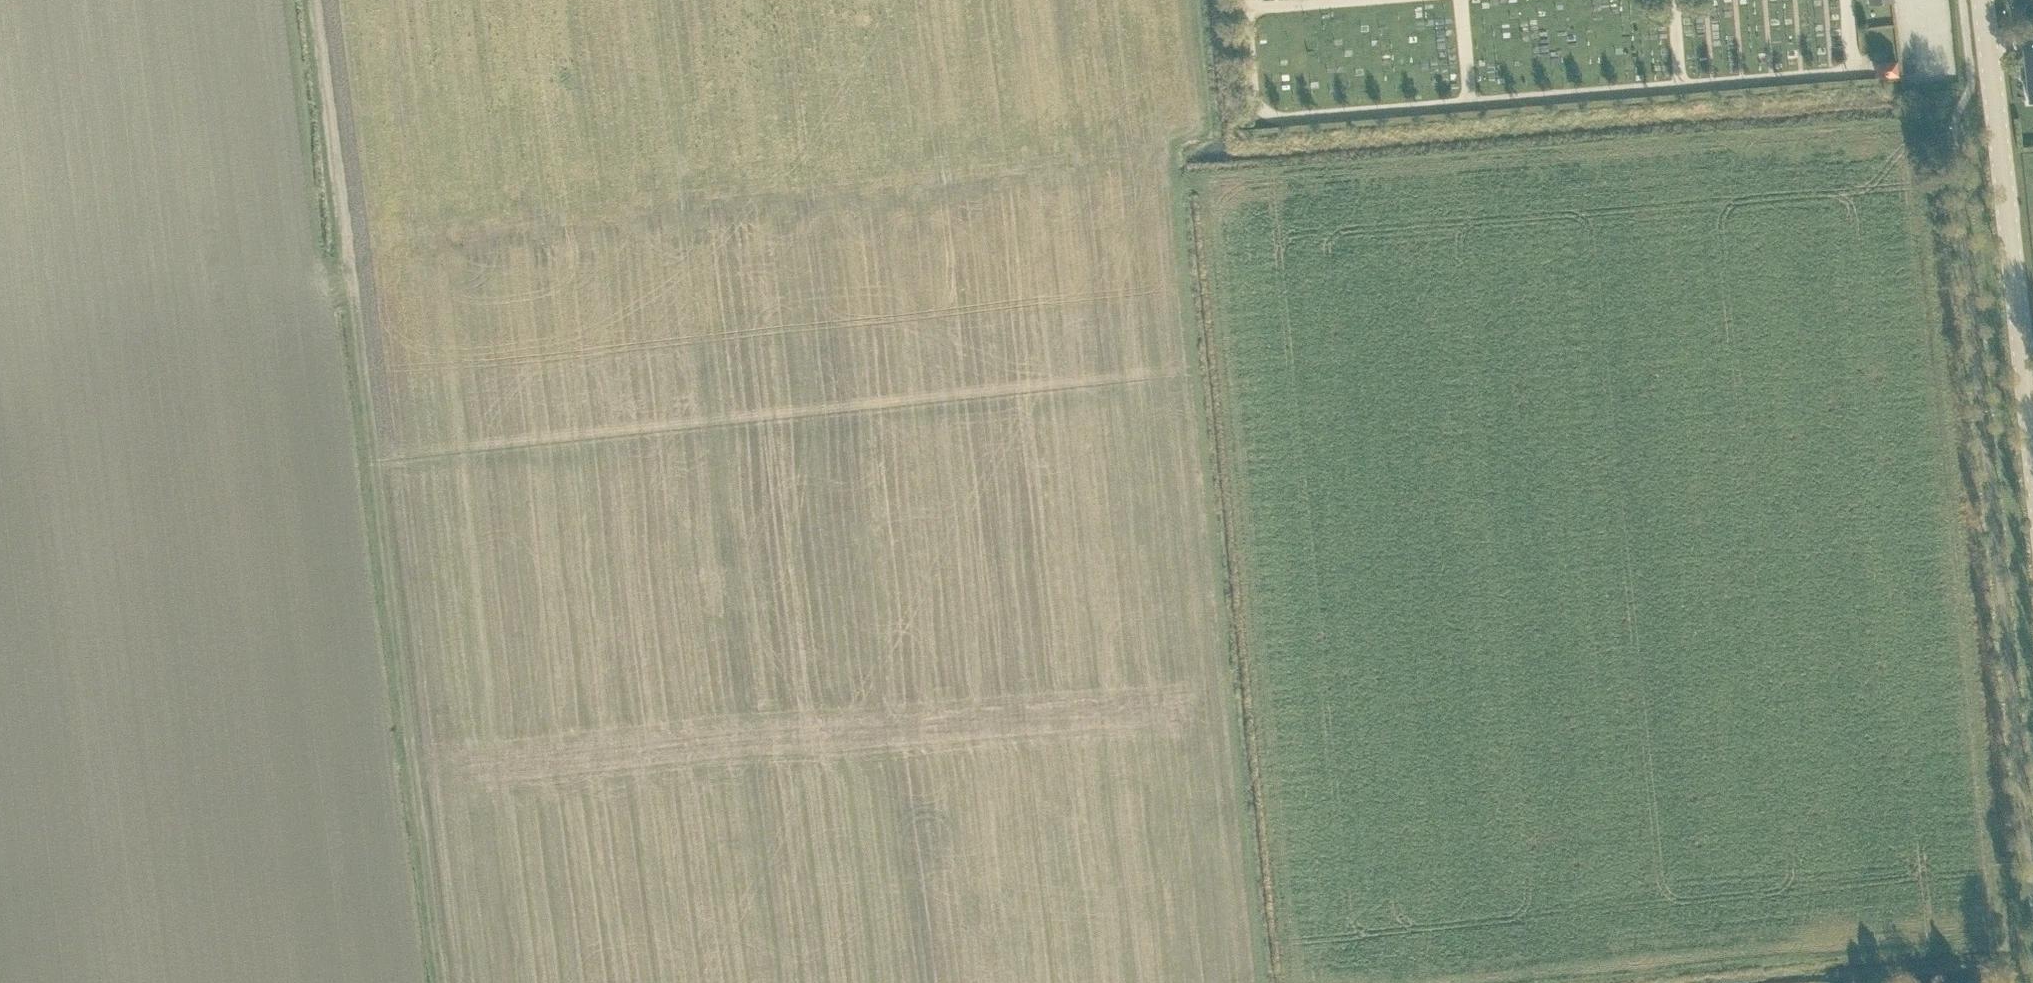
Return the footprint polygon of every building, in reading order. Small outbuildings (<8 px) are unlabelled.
[(2021,49),(2027,102),(2032,101),(2032,47),(2021,49)] [(1876,76),(1896,74),(1895,61),(1874,63),(1876,76)]
